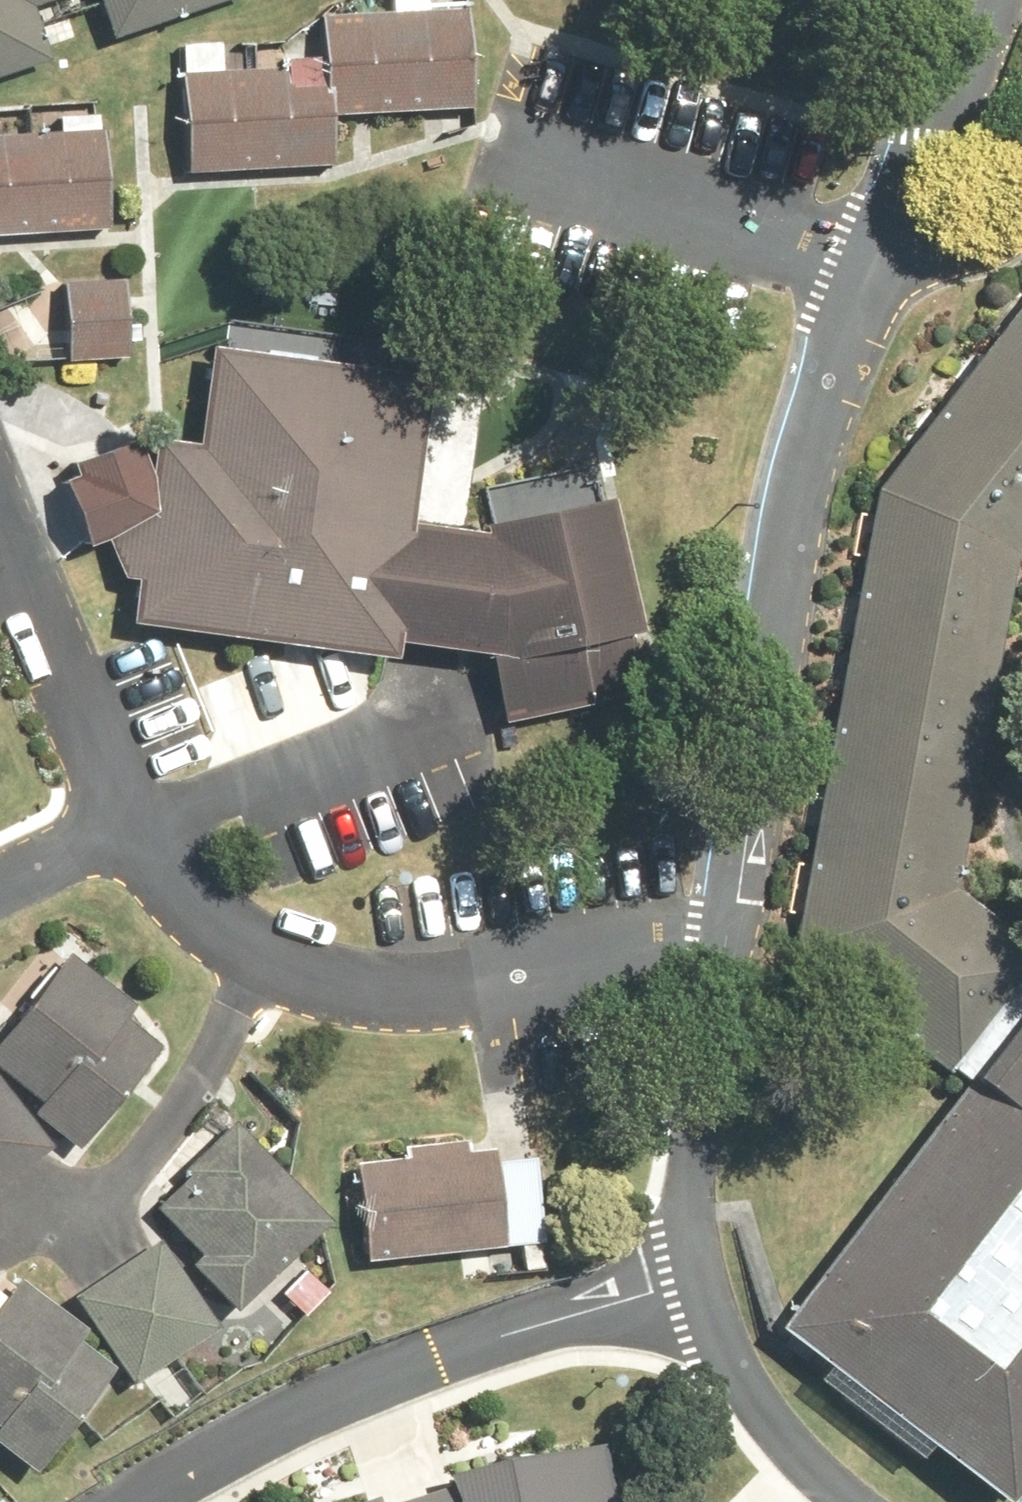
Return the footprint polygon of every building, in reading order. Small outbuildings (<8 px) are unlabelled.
[(56,59),(40,8),(64,0),(0,0),(0,78),(56,59)] [(119,39),(239,0),(106,0),(119,39)] [(476,107),(470,10),(326,18),(329,64),(186,72),(191,172),(340,163),(338,115),(476,107)] [(0,135),(0,235),(115,228),(109,129),(0,135)] [(127,278),(67,281),(72,359),(131,356),(127,278)] [(510,726),(646,687),(602,460),(494,486),(508,534),(420,523),(439,370),(169,337),(134,622),(401,655),(402,642),(493,653),(510,726)] [(173,1038),(66,951),(20,1006),(31,1015),(2,1051),(51,1091),(43,1100),(90,1139),(173,1038)] [(957,1065),(973,1077),(1021,1014),(1021,979),(957,1065)] [(973,1077),(776,1328),(1001,1501),(1009,1501),(1021,1486),(1021,1014),(973,1077)] [(0,1072),(0,1190),(57,1145),(0,1072)] [(334,1217),(240,1125),(162,1204),(208,1249),(195,1261),(244,1309),(334,1217)] [(497,1147),(362,1163),(374,1262),(509,1246),(497,1147)] [(223,1324),(164,1237),(81,1294),(140,1380),(223,1324)] [(25,1276),(0,1310),(0,1419),(7,1424),(0,1433),(0,1443),(43,1474),(120,1370),(83,1342),(94,1327),(25,1276)] [(613,1444),(453,1469),(454,1482),(388,1501),(627,1501),(613,1444)] [(383,1492),(362,1501),(384,1501),(383,1492)]
